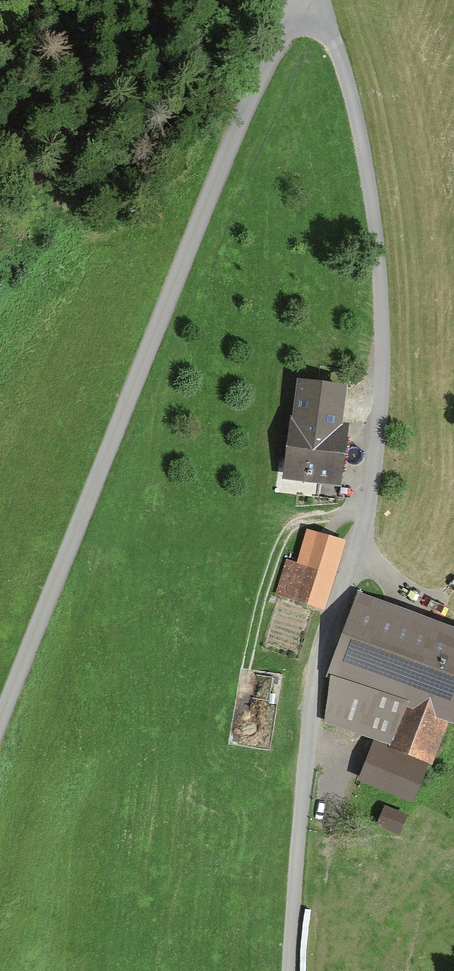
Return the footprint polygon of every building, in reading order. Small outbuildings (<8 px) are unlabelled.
[(348,387),(299,380),(293,418),(291,418),(282,480),(342,489),(351,426),(343,425),(348,387)] [(324,612),(346,543),(307,531),(297,564),(286,560),(274,596),(324,612)] [(358,596),(329,673),(325,724),(374,743),(360,781),(412,801),(427,763),(431,764),(448,722),(453,724),(453,721),(453,632),(358,596)]
